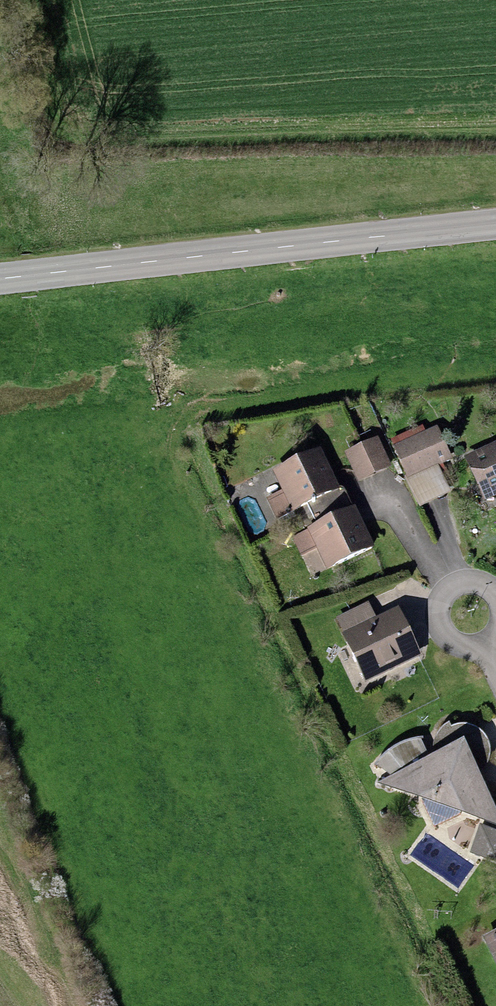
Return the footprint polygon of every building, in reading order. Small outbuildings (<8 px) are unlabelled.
[(438,424),(393,445),(408,478),(440,463),(454,457),(438,424)] [(345,451),(359,480),(391,465),(377,436),(345,451)] [(463,456),(484,501),(495,495),(495,440),(463,456)] [(320,446),(273,468),(283,489),(292,509),(296,507),(340,487),(320,446)] [(452,491),(440,463),(408,478),(421,505),(452,491)] [(340,487),(296,507),(307,529),(353,505),(344,487),(342,486),(340,487)] [(292,509),(283,489),(266,497),(277,517),(292,509)] [(353,505),(307,529),(316,547),(327,568),(375,543),(355,504),(353,505)] [(301,555),(316,547),(307,529),(292,537),(301,555)] [(342,633),(376,616),(368,601),(334,618),(342,633)] [(342,633),(365,682),(422,654),(399,605),(376,616),(342,633)] [(408,766),(424,798),(422,801),(433,827),(461,815),(462,811),(495,824),(495,806),(478,766),(464,736),(464,723),(456,724),(451,725),(449,720),(443,725),(439,731),(435,737),(433,745),(435,751),(428,754),(420,736),(412,737),(403,740),(396,744),(388,749),(402,768),(408,766)] [(472,724),(464,723),(464,736),(478,766),(488,762),(491,752),(491,743),(486,735),(481,728),(472,724)] [(402,768),(388,749),(380,756),(375,764),(391,775),(377,782),(424,798),(408,766),(402,768)] [(480,823),(469,853),(495,862),(495,829),(480,823)] [(483,935),(495,964),(495,929),(483,935)]
